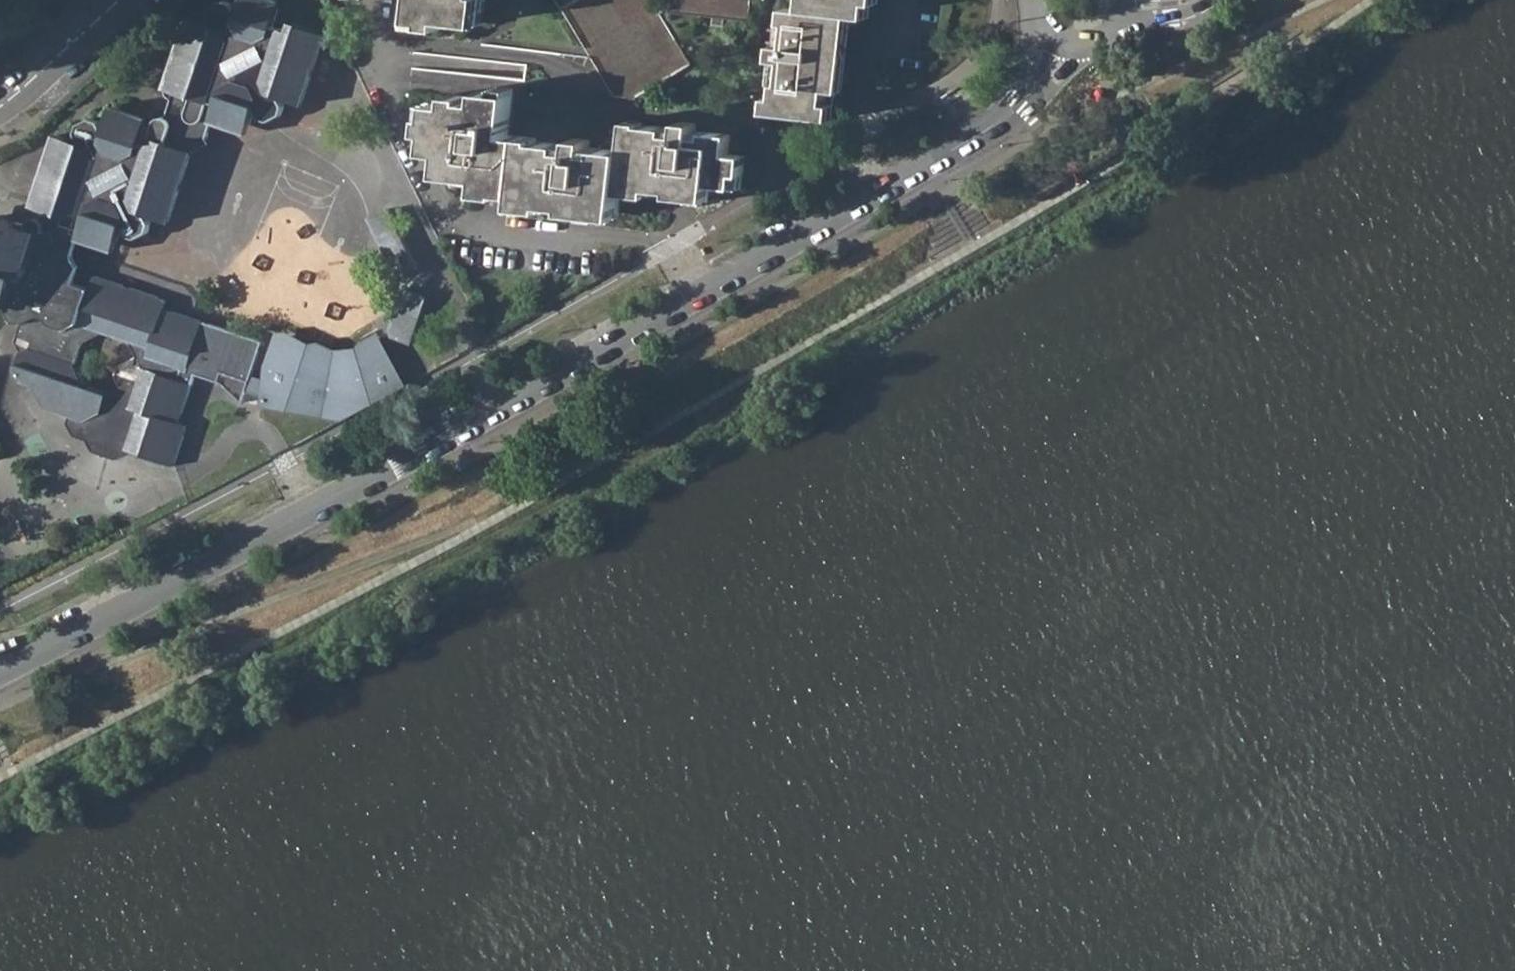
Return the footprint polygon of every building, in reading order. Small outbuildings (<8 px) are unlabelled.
[(188,425),(179,422),(195,374),(218,381),(221,372),(250,382),(253,373),(264,341),(165,308),(168,299),(95,276),(91,288),(83,285),(76,282),(81,267),(77,255),(85,230),(120,242),(125,228),(129,235),(139,238),(147,233),(151,221),(147,215),(163,220),(186,150),(197,146),(208,141),(217,115),(253,127),(258,110),(263,120),(273,123),(283,119),(286,109),(281,99),(299,104),(320,34),(294,25),(290,32),(273,26),(277,10),(248,0),(242,0),(237,12),(232,2),(227,0),(221,0),(213,3),(209,14),(214,26),(200,21),(179,80),(175,81),(171,83),(168,87),(167,92),(169,97),(172,100),(166,119),(159,122),(153,129),(147,145),(141,142),(147,125),(111,113),(104,128),(101,120),(92,118),(80,124),(78,133),(81,142),(67,137),(43,207),(68,215),(65,223),(50,233),(46,231),(45,224),(44,221),(40,220),(36,220),(33,222),(31,225),(21,221),(9,227),(0,224),(0,307),(10,311),(16,322),(23,324),(16,341),(20,352),(15,370),(22,381),(36,386),(47,408),(83,421),(104,409),(108,393),(88,386),(75,364),(82,345),(107,332),(131,341),(144,367),(128,419),(134,432),(142,435),(136,452),(174,466),(188,425)] [(416,24),(447,28),(448,21),(466,23),(468,0),(418,0),(416,24)] [(619,98),(641,98),(694,64),(653,0),(556,0),(619,98)] [(668,15),(751,25),(754,0),(670,0),(668,15)] [(776,113),(837,120),(848,14),(873,16),(874,0),(815,0),(814,10),(787,7),(785,23),(793,24),(791,44),(778,42),(776,58),(787,59),(785,80),(780,80),(776,113)] [(481,167),(480,182),(504,185),(503,193),(517,194),(516,201),(620,211),(623,176),(655,179),(654,186),(715,192),(716,182),(747,185),(750,154),(735,153),(737,133),(711,131),(710,136),(698,135),(699,121),(684,119),(683,127),(633,122),(630,153),(603,150),(602,156),(592,155),(593,142),(576,140),(575,152),(563,151),(564,146),(539,143),(538,148),(526,147),(527,138),(511,136),(515,97),(481,94),(480,105),(469,104),(469,100),(452,98),(451,108),(429,106),(426,139),(433,139),(431,155),(446,157),(444,172),(469,174),(470,166),(481,167)] [(479,190),(503,193),(504,185),(480,182),(479,190)] [(404,288),(389,336),(413,344),(429,296),(404,288)] [(266,377),(253,373),(250,382),(247,390),(262,393),(261,405),(328,416),(342,419),(410,383),(381,329),(359,348),(342,348),(321,337),(316,343),(288,329),(278,326),(268,366),(266,377)]
